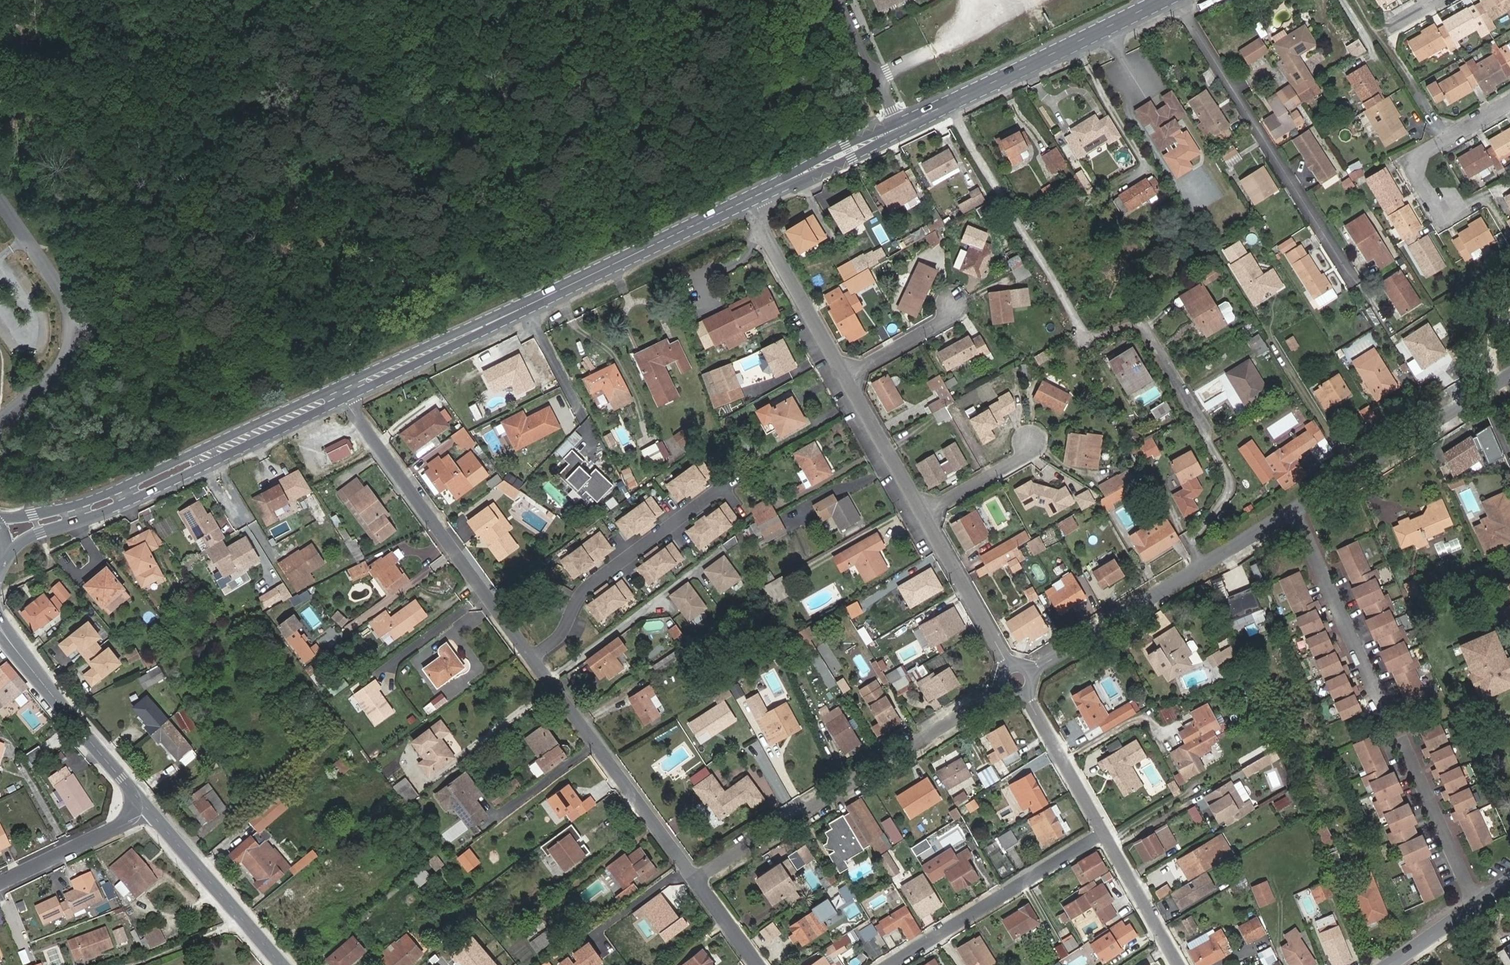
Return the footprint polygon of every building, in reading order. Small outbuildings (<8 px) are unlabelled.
[(880,11),(890,7),(892,13),(895,11),(893,6),(890,0),(874,0),(880,11)] [(1480,2),(1474,5),(1489,32),(1496,28),(1491,20),(1506,12),(1509,20),(1509,0),(1479,0),(1480,2)] [(1476,29),(1481,37),(1489,32),(1474,5),(1473,5),(1467,9),(1466,7),(1442,21),(1443,24),(1457,48),(1459,51),(1461,49),(1456,40),(1476,29)] [(1237,28),(1245,40),(1258,32),(1250,20),(1237,28)] [(1450,51),(1457,48),(1443,24),(1437,28),(1435,25),(1408,41),(1419,61),(1447,45),(1450,51)] [(1282,59),(1277,63),(1290,83),(1296,93),(1314,83),(1297,56),(1316,44),(1304,25),(1288,35),(1285,30),(1273,38),(1277,43),(1273,45),(1282,59)] [(1249,62),(1268,49),(1261,38),(1241,50),(1249,62)] [(1356,56),(1366,49),(1359,38),(1348,44),(1356,56)] [(1506,77),(1509,75),(1509,69),(1500,50),(1495,43),(1487,47),(1491,54),(1494,59),(1478,69),(1475,64),(1471,59),(1465,62),(1466,63),(1478,84),(1483,92),(1493,86),(1507,79),(1506,77)] [(1508,51),(1506,47),(1500,50),(1509,69),(1509,50),(1508,51)] [(1491,54),(1475,64),(1478,69),(1494,59),(1491,54)] [(1472,90),(1471,88),(1478,84),(1466,63),(1459,67),(1461,70),(1437,84),(1436,81),(1426,88),(1435,104),(1444,98),(1448,103),(1472,90)] [(1378,87),(1375,82),(1364,66),(1348,76),(1368,109),(1383,102),(1379,96),(1381,94),(1382,94),(1378,87)] [(1288,112),(1293,108),(1291,105),(1300,99),(1296,93),(1290,83),(1280,90),(1282,93),(1268,102),(1274,111),(1276,115),(1265,123),(1276,138),(1305,120),(1298,109),(1290,115),(1288,112)] [(1300,99),(1302,103),(1320,91),(1314,83),(1296,93),(1300,99)] [(1483,92),(1484,95),(1495,89),(1493,86),(1483,92)] [(1227,127),(1230,125),(1206,90),(1189,101),(1203,123),(1210,134),(1217,144),(1232,134),(1227,127)] [(1280,90),(1266,99),(1268,102),(1282,93),(1280,90)] [(1170,133),(1168,129),(1177,123),(1174,119),(1178,116),(1179,118),(1187,113),(1174,91),(1164,97),(1171,108),(1160,116),(1151,102),(1145,106),(1146,109),(1138,114),(1160,149),(1167,144),(1169,146),(1175,141),(1170,133)] [(1408,134),(1398,119),(1391,107),(1394,105),(1389,98),(1385,101),(1383,102),(1368,109),(1366,110),(1380,134),(1389,147),(1408,134)] [(1398,119),(1401,117),(1394,105),(1391,107),(1398,119)] [(1378,135),(1380,134),(1366,110),(1364,112),(1378,135)] [(1274,111),(1262,119),(1265,123),(1276,115),(1274,111)] [(1107,139),(1110,142),(1121,136),(1108,115),(1099,121),(1095,114),(1071,130),(1073,133),(1066,137),(1078,157),(1107,139)] [(1355,124),(1361,121),(1357,115),(1351,118),(1355,124)] [(1170,133),(1179,127),(1177,123),(1168,129),(1170,133)] [(1200,125),(1207,136),(1210,134),(1203,123),(1200,125)] [(1488,140),(1492,146),(1500,160),(1509,154),(1509,127),(1488,140)] [(1321,182),(1336,172),(1307,129),(1292,138),(1321,182)] [(1026,148),(1031,146),(1023,130),(1019,132),(1026,148)] [(1005,147),(1013,164),(1022,159),(1019,152),(1026,148),(1019,132),(1010,136),(1002,140),(1005,147)] [(996,139),(1002,149),(1005,147),(1002,140),(1010,136),(1008,133),(996,139)] [(1500,177),(1507,172),(1500,160),(1492,146),(1485,150),(1481,144),(1457,158),(1469,178),(1492,164),(1500,177)] [(1022,159),(1027,157),(1029,154),(1026,148),(1019,152),(1022,159)] [(1061,169),(1067,166),(1056,148),(1042,156),(1052,172),(1060,167),(1061,169)] [(1233,148),(1222,155),(1226,160),(1237,153),(1233,148)] [(948,149),(922,163),(932,180),(958,166),(948,149)] [(1226,160),(1230,167),(1241,160),(1237,153),(1226,160)] [(932,180),(935,184),(960,171),(958,166),(932,180)] [(1273,192),(1277,189),(1263,166),(1258,169),(1273,192)] [(1400,199),(1403,197),(1389,173),(1386,175),(1381,168),(1364,178),(1383,209),(1400,199)] [(1255,204),(1273,192),(1258,169),(1240,180),(1255,204)] [(1353,181),(1362,177),(1359,169),(1348,174),(1353,181)] [(902,194),(912,188),(902,171),(877,185),(891,210),(906,201),(902,194)] [(1075,174),(1069,177),(1074,184),(1080,181),(1075,174)] [(1156,194),(1154,191),(1161,187),(1154,177),(1148,181),(1142,185),(1140,182),(1120,194),(1121,196),(1115,200),(1122,212),(1126,210),(1127,211),(1129,210),(1130,210),(1156,194)] [(1348,189),(1354,185),(1349,177),(1343,181),(1348,189)] [(1087,188),(1091,185),(1087,178),(1083,181),(1087,188)] [(1078,190),(1083,187),(1080,181),(1074,184),(1078,190)] [(1040,191),(1043,196),(1053,190),(1050,185),(1040,191)] [(974,208),(986,201),(978,187),(970,192),(972,196),(959,204),(964,214),(974,208)] [(906,201),(916,196),(912,188),(902,194),(906,201)] [(843,232),(872,215),(858,191),(830,208),(843,232)] [(1417,232),(1422,229),(1407,204),(1404,205),(1400,199),(1383,209),(1402,241),(1403,240),(1417,232)] [(981,217),(990,212),(985,203),(976,209),(981,217)] [(813,214),(785,231),(799,254),(817,243),(827,237),(813,214)] [(953,222),(955,225),(966,218),(964,215),(953,222)] [(1368,260),(1385,249),(1363,215),(1346,226),(1368,260)] [(927,224),(922,227),(926,235),(935,230),(945,224),(946,224),(943,219),(941,216),(926,223),(927,224)] [(1480,217),(1467,225),(1469,227),(1482,219),(1480,217)] [(1469,253),(1493,239),(1482,219),(1469,227),(1458,233),(1460,236),(1453,240),(1465,260),(1471,256),(1469,253)] [(988,233),(967,225),(961,242),(971,246),(981,249),(984,244),(988,233)] [(931,246),(939,241),(935,230),(926,235),(925,236),(931,246)] [(1427,234),(1421,238),(1417,232),(1403,240),(1421,270),(1441,258),(1427,234)] [(1280,247),(1284,253),(1296,245),(1292,239),(1280,247)] [(885,245),(889,253),(898,248),(893,240),(885,245)] [(799,254),(804,261),(821,249),(817,243),(799,254)] [(961,271),(980,279),(991,253),(989,252),(991,246),(984,244),(981,249),(971,246),(961,271)] [(879,262),(888,257),(881,245),(872,250),(879,262)] [(1309,255),(1302,245),(1300,247),(1307,257),(1309,255)] [(1008,259),(1006,261),(1012,270),(1024,263),(1015,247),(1005,253),(1008,259)] [(1331,290),(1322,276),(1309,255),(1307,257),(1300,247),(1288,254),(1316,299),(1331,290)] [(872,266),(879,262),(872,250),(865,254),(872,266)] [(868,268),(872,266),(865,254),(864,253),(850,260),(858,274),(868,268)] [(1275,288),(1282,284),(1272,268),(1263,274),(1250,253),(1231,265),(1245,286),(1247,284),(1252,291),(1261,293),(1273,285),(1275,288)] [(1421,270),(1426,278),(1446,265),(1441,258),(1421,270)] [(846,281),(858,274),(850,260),(838,267),(846,281)] [(898,307),(916,315),(937,270),(919,262),(898,307)] [(1018,281),(1031,274),(1024,263),(1012,270),(1018,281)] [(1215,276),(1221,272),(1215,263),(1209,266),(1215,276)] [(1136,271),(1142,281),(1152,274),(1146,265),(1136,271)] [(1199,273),(1205,282),(1215,276),(1209,266),(1199,273)] [(1399,314),(1421,301),(1401,269),(1380,283),(1399,314)] [(853,296),(871,285),(864,272),(846,282),(853,296)] [(1333,288),(1324,274),(1322,276),(1331,290),(1333,288)] [(1208,336),(1227,323),(1202,282),(1175,299),(1174,302),(1176,305),(1179,305),(1184,302),(1199,327),(1201,326),(1208,336)] [(1144,301),(1151,296),(1145,287),(1139,291),(1144,301)] [(746,339),(743,331),(779,314),(767,288),(731,305),(732,306),(705,320),(716,345),(726,340),(730,347),(746,339)] [(825,296),(829,302),(843,294),(839,288),(825,296)] [(1316,299),(1322,308),(1338,296),(1333,288),(1331,290),(1316,299)] [(993,323),(1013,320),(1008,290),(989,293),(993,323)] [(850,341),(865,332),(853,312),(859,308),(853,297),(847,300),(843,294),(829,302),(832,308),(831,309),(844,334),(846,333),(850,341)] [(842,335),(844,334),(831,309),(828,311),(842,335)] [(1427,323),(1401,339),(1421,370),(1447,353),(1427,323)] [(1257,355),(1268,348),(1259,333),(1248,340),(1257,355)] [(939,352),(949,368),(979,352),(982,357),(989,353),(978,335),(970,339),(968,336),(939,352)] [(796,365),(797,364),(782,338),(780,339),(784,347),(783,350),(785,355),(790,356),(796,365)] [(748,356),(762,350),(757,339),(743,346),(748,356)] [(778,375),(796,365),(790,356),(785,355),(783,350),(784,347),(780,339),(763,350),(778,375)] [(679,395),(664,365),(677,359),(683,372),(691,367),(678,341),(670,345),(667,340),(643,352),(647,361),(640,365),(659,405),(679,395)] [(1479,357),(1486,352),(1481,346),(1474,350),(1479,357)] [(1128,393),(1151,379),(1132,347),(1109,361),(1128,393)] [(1377,399),(1397,386),(1374,349),(1354,362),(1366,381),(1368,380),(1376,391),(1373,393),(1377,399)] [(515,393),(535,385),(521,351),(480,367),(490,392),(511,384),(515,393)] [(640,365),(647,361),(643,352),(635,356),(640,365)] [(1247,406),(1269,391),(1249,359),(1227,373),(1247,406)] [(721,394),(740,386),(730,363),(712,371),(721,394)] [(1022,380),(1031,379),(1029,363),(1020,364),(1022,380)] [(616,409),(634,401),(615,364),(583,380),(590,393),(604,386),(616,409)] [(713,397),(721,394),(712,371),(705,374),(713,397)] [(887,410),(903,401),(894,385),(897,384),(898,383),(899,381),(899,380),(899,379),(898,377),(896,376),(895,375),(893,376),(890,378),(888,374),(872,383),(887,410)] [(948,389),(944,382),(940,374),(930,380),(935,389),(940,397),(928,405),(932,413),(945,405),(954,400),(948,389)] [(958,383),(954,377),(944,382),(948,389),(958,383)] [(1316,392),(1326,408),(1349,394),(1340,379),(1333,384),(1331,380),(1321,386),(1322,388),(1316,392)] [(919,399),(935,389),(930,380),(914,390),(919,399)] [(1034,398),(1061,412),(1070,394),(1043,380),(1034,398)] [(1366,381),(1373,393),(1376,391),(1368,380),(1366,381)] [(979,397),(984,394),(981,388),(976,391),(979,397)] [(967,405),(977,398),(974,393),(963,399),(967,405)] [(800,410),(792,396),(790,397),(798,412),(800,410)] [(800,410),(798,412),(790,397),(767,411),(781,436),(806,421),(800,410)] [(961,413),(959,409),(965,406),(960,397),(954,400),(945,405),(951,415),(953,418),(961,413)] [(976,440),(996,447),(1012,405),(993,397),(976,440)] [(1150,410),(1156,419),(1171,410),(1165,401),(1150,410)] [(932,413),(938,423),(951,415),(945,405),(932,413)] [(1360,411),(1367,421),(1376,415),(1369,405),(1360,411)] [(504,421),(517,448),(560,427),(550,407),(526,418),(523,412),(504,421)] [(403,434),(415,450),(448,426),(437,410),(403,434)] [(1439,449),(1452,476),(1501,453),(1488,426),(1439,449)] [(467,450),(476,444),(463,428),(451,437),(461,451),(465,448),(467,450)] [(1300,434),(1304,440),(1312,434),(1308,429),(1300,434)] [(1098,458),(1101,459),(1104,437),(1073,433),(1068,463),(1097,467),(1098,458)] [(1289,438),(1279,445),(1281,447),(1283,450),(1293,443),(1289,438)] [(1153,454),(1159,451),(1154,440),(1142,446),(1147,456),(1152,453),(1153,454)] [(806,488),(833,473),(814,442),(795,453),(804,469),(798,473),(806,488)] [(957,471),(955,469),(967,462),(955,442),(944,449),(949,458),(939,464),(934,454),(918,463),(931,485),(948,476),(948,473),(951,474),(957,471)] [(1264,458),(1286,489),(1307,475),(1296,458),(1300,455),(1293,443),(1283,450),(1281,447),(1264,458)] [(333,463),(351,454),(347,444),(328,454),(333,463)] [(651,466),(663,459),(655,444),(643,450),(651,466)] [(941,449),(935,451),(939,461),(945,459),(941,449)] [(448,486),(457,498),(488,476),(470,451),(454,462),(448,455),(441,460),(439,457),(428,464),(431,468),(426,471),(427,472),(441,491),(448,486)] [(598,503),(614,486),(597,469),(590,476),(580,467),(585,462),(573,451),(564,460),(570,465),(561,474),(570,483),(568,485),(584,499),(589,494),(591,496),(598,503)] [(1194,479),(1193,476),(1201,471),(1190,451),(1171,461),(1182,482),(1185,480),(1187,483),(1194,479)] [(703,484),(701,482),(705,479),(713,474),(701,459),(667,484),(678,499),(686,493),(690,491),(691,492),(693,495),(704,486),(703,484)] [(299,468),(278,479),(290,502),(311,491),(299,468)] [(1124,486),(1135,479),(1128,469),(1099,485),(1106,496),(1121,487),(1124,486)] [(421,476),(435,495),(441,491),(427,472),(421,476)] [(568,485),(570,483),(561,474),(559,476),(568,485)] [(488,482),(492,487),(502,480),(498,475),(488,482)] [(365,489),(358,479),(347,487),(354,496),(365,489)] [(1058,511),(1074,502),(1066,487),(1059,491),(1049,488),(1047,489),(1044,488),(1042,486),(1033,483),(1031,480),(1016,489),(1026,508),(1035,503),(1046,507),(1051,504),(1054,505),(1058,511)] [(497,486),(504,491),(512,496),(513,494),(516,490),(504,481),(497,486)] [(800,492),(805,489),(802,483),(797,486),(800,492)] [(274,511),(288,503),(279,485),(264,492),(274,511)] [(384,514),(385,514),(376,502),(379,500),(368,486),(365,489),(354,496),(347,487),(338,493),(344,501),(348,499),(381,542),(396,531),(387,518),(384,514)] [(1114,506),(1112,503),(1125,495),(1121,487),(1106,496),(1104,497),(1101,498),(1107,510),(1114,506)] [(1083,509),(1095,502),(1088,490),(1076,497),(1083,509)] [(1177,501),(1184,514),(1197,507),(1190,493),(1177,501)] [(315,494),(304,500),(317,522),(328,516),(315,494)] [(841,530),(861,519),(848,495),(838,500),(832,504),(829,498),(827,499),(815,505),(821,519),(831,513),(841,530)] [(838,500),(835,495),(829,498),(832,504),(838,500)] [(1509,535),(1509,507),(1508,502),(1506,503),(1503,495),(1484,503),(1490,517),(1491,521),(1484,524),(1483,525),(1482,530),(1477,532),(1486,551),(1501,544),(1499,540),(1507,537),(1509,535)] [(641,530),(643,532),(654,524),(652,521),(651,519),(655,517),(662,511),(651,496),(617,521),(628,536),(636,530),(640,528),(641,530)] [(219,526),(212,529),(205,516),(211,512),(203,498),(181,512),(196,540),(201,537),(208,548),(222,540),(226,537),(219,526)] [(768,498),(751,507),(754,515),(772,504),(768,498)] [(344,501),(377,545),(381,542),(348,499),(344,501)] [(387,518),(390,515),(379,500),(376,502),(385,514),(384,514),(387,518)] [(1440,529),(1439,526),(1449,521),(1439,500),(1425,505),(1428,512),(1424,514),(1407,522),(1406,518),(1398,522),(1399,525),(1407,543),(1414,540),(1423,536),(1440,529)] [(688,530),(700,547),(738,519),(733,512),(732,513),(725,503),(716,509),(712,512),(711,510),(699,519),(701,521),(697,524),(688,530)] [(754,515),(755,519),(758,525),(777,515),(772,504),(754,515)] [(1046,507),(1051,515),(1058,511),(1054,505),(1051,504),(1046,507)] [(515,548),(504,533),(493,516),(498,513),(492,505),(468,522),(477,535),(479,533),(487,545),(489,543),(491,546),(490,547),(498,560),(515,548)] [(967,548),(990,535),(981,519),(987,515),(981,506),(952,522),(967,548)] [(504,533),(509,529),(498,513),(493,516),(504,533)] [(1170,543),(1178,538),(1164,514),(1157,519),(1162,527),(1160,528),(1170,543)] [(783,525),(777,515),(758,525),(764,535),(783,525)] [(1058,523),(1065,534),(1079,526),(1072,515),(1058,523)] [(1171,544),(1170,543),(1160,528),(1162,527),(1157,519),(1130,536),(1146,560),(1171,544)] [(965,550),(967,548),(952,522),(950,523),(965,550)] [(757,538),(759,538),(764,535),(758,525),(752,529),(757,538)] [(764,535),(768,542),(787,531),(783,525),(764,535)] [(1401,546),(1407,543),(1399,525),(1393,528),(1401,546)] [(985,564),(1012,549),(1030,539),(1025,530),(981,556),(985,564)] [(161,577),(149,552),(157,548),(149,531),(134,538),(135,541),(129,545),(131,549),(125,552),(141,586),(161,577)] [(588,567),(589,569),(601,560),(600,560),(599,558),(603,555),(612,548),(600,532),(563,560),(575,576),(584,570),(588,567)] [(888,567),(878,550),(876,546),(882,541),(877,532),(841,553),(848,567),(849,567),(855,563),(865,581),(888,567)] [(1034,554),(1045,548),(1039,536),(1027,542),(1034,554)] [(1416,546),(1426,541),(1423,536),(1414,540),(1416,546)] [(238,567),(241,571),(260,561),(247,537),(227,548),(222,540),(208,548),(215,560),(216,559),(225,575),(238,567)] [(1486,551),(1486,552),(1509,542),(1507,537),(1499,540),(1501,544),(1486,551)] [(358,560),(365,555),(355,539),(348,544),(358,560)] [(1353,573),(1351,574),(1353,581),(1371,572),(1357,540),(1339,548),(1344,560),(1348,559),(1353,573)] [(878,550),(885,546),(882,541),(876,546),(878,550)] [(301,575),(309,570),(324,560),(313,543),(300,552),(281,565),(296,587),(305,581),(301,575)] [(638,568),(649,583),(683,558),(672,543),(664,548),(660,551),(659,549),(658,547),(646,555),(648,558),(649,560),(645,562),(638,568)] [(1019,561),(1025,558),(1020,548),(1019,549),(1017,547),(1012,550),(1019,561)] [(1022,567),(1019,561),(1012,550),(986,565),(990,572),(1007,563),(1013,572),(1022,567)] [(280,563),(281,565),(300,552),(299,551),(280,563)] [(833,557),(841,571),(848,567),(841,553),(833,557)] [(393,565),(397,562),(392,554),(377,564),(383,572),(393,565)] [(725,554),(703,570),(721,594),(742,578),(725,554)] [(1093,571),(1103,587),(1124,575),(1114,558),(1093,571)] [(1344,560),(1351,574),(1353,573),(1348,559),(1344,560)] [(351,569),(354,578),(367,572),(364,563),(351,569)] [(378,577),(391,595),(409,582),(404,574),(401,576),(398,573),(393,565),(383,572),(377,564),(369,570),(375,579),(378,577)] [(975,570),(980,578),(990,572),(986,565),(985,564),(975,570)] [(110,614),(131,597),(126,591),(128,590),(108,566),(84,586),(95,598),(110,614)] [(915,603),(943,588),(932,568),(905,583),(915,603)] [(298,590),(315,578),(309,570),(301,575),(305,581),(296,587),(298,590)] [(1353,581),(1354,582),(1356,587),(1360,596),(1380,587),(1377,579),(1381,577),(1377,570),(1371,572),(1353,581)] [(764,576),(767,581),(773,577),(770,572),(764,576)] [(1060,613),(1085,597),(1070,572),(1062,576),(1067,585),(1050,596),(1060,613)] [(1282,580),(1295,611),(1304,607),(1314,603),(1300,572),(1282,580)] [(772,603),(789,593),(780,577),(762,587),(772,603)] [(599,620),(633,595),(622,580),(614,586),(611,588),(609,586),(608,584),(596,593),(598,595),(599,597),(595,599),(588,605),(599,620)] [(688,581),(669,595),(689,622),(708,607),(688,581)] [(1408,581),(1399,584),(1403,596),(1412,592),(1408,581)] [(282,598),(288,595),(281,584),(275,587),(282,598)] [(1030,601),(1039,596),(1032,585),(1024,590),(1030,601)] [(1226,599),(1228,598),(1222,585),(1212,588),(1219,604),(1227,601),(1226,599)] [(268,607),(282,598),(275,587),(261,597),(268,607)] [(1353,589),(1361,607),(1364,605),(1360,596),(1356,587),(1353,589)] [(1360,596),(1364,605),(1367,612),(1391,602),(1388,595),(1384,597),(1380,587),(1360,596)] [(1250,615),(1260,611),(1251,589),(1228,598),(1226,599),(1227,601),(1219,604),(1224,616),(1227,625),(1250,615)] [(37,632),(60,613),(58,610),(62,607),(55,597),(50,601),(45,594),(27,608),(33,617),(28,621),(37,632)] [(416,601),(391,619),(385,611),(370,622),(381,637),(390,631),(396,638),(408,630),(413,626),(428,616),(416,601)] [(1314,603),(1304,607),(1307,614),(1317,609),(1321,608),(1318,601),(1314,603)] [(1391,602),(1367,612),(1370,619),(1374,626),(1374,628),(1394,619),(1391,611),(1394,609),(1391,602)] [(852,618),(861,613),(856,604),(847,609),(852,618)] [(1032,639),(1048,629),(1034,606),(1007,622),(1017,639),(1027,633),(1032,639)] [(938,642),(965,627),(953,607),(932,619),(938,630),(934,633),(938,642)] [(1298,618),(1304,633),(1314,629),(1324,625),(1317,609),(1307,614),(1298,618)] [(1250,615),(1252,621),(1262,617),(1260,611),(1250,615)] [(310,647),(298,630),(303,626),(296,615),(281,626),(306,661),(321,650),(316,643),(310,647)] [(343,626),(348,621),(342,615),(336,620),(343,626)] [(1367,621),(1375,639),(1378,637),(1374,628),(1374,626),(1370,619),(1367,621)] [(1374,628),(1378,637),(1381,644),(1406,634),(1402,626),(1398,628),(1394,619),(1374,628)] [(84,647),(96,639),(100,636),(89,622),(61,642),(66,650),(79,640),(84,647)] [(1327,631),(1331,630),(1328,623),(1324,625),(1314,629),(1317,636),(1327,631)] [(1167,680),(1190,666),(1184,658),(1190,654),(1174,628),(1159,638),(1163,645),(1167,643),(1170,647),(1166,650),(1162,652),(1159,648),(1148,655),(1159,673),(1162,671),(1167,680)] [(1308,640),(1314,654),(1323,650),(1333,646),(1327,631),(1317,636),(1308,640)] [(1406,634),(1381,644),(1385,651),(1388,660),(1409,652),(1404,642),(1408,640),(1406,634)] [(1471,675),(1477,689),(1481,687),(1485,696),(1509,685),(1509,661),(1509,658),(1506,660),(1502,651),(1497,638),(1492,641),(1489,634),(1466,644),(1468,651),(1464,653),(1469,665),(1472,664),(1475,673),(1471,675)] [(624,668),(616,658),(627,650),(618,638),(588,660),(601,679),(607,674),(610,678),(624,668)] [(89,653),(100,645),(96,639),(84,647),(89,653)] [(94,659),(89,653),(84,647),(79,640),(66,650),(68,652),(78,644),(95,666),(84,674),(86,676),(99,667),(94,659)] [(438,687),(457,673),(452,666),(460,661),(447,643),(440,648),(440,656),(424,669),(438,687)] [(1336,652),(1340,651),(1337,644),(1333,646),(1323,650),(1326,657),(1336,652)] [(94,659),(105,651),(100,645),(89,653),(94,659)] [(86,676),(91,683),(119,662),(109,648),(105,651),(94,659),(99,667),(86,676)] [(824,655),(836,671),(843,666),(831,649),(824,655)] [(654,665),(658,672),(679,657),(675,651),(654,665)] [(1381,653),(1389,671),(1393,669),(1388,660),(1385,651),(1381,653)] [(1317,661),(1324,675),(1333,671),(1342,667),(1336,652),(1326,657),(1317,661)] [(1393,669),(1394,672),(1396,676),(1414,668),(1420,666),(1417,659),(1413,661),(1409,652),(1388,660),(1393,669)] [(457,673),(465,668),(460,661),(452,666),(457,673)] [(877,661),(873,664),(878,672),(882,669),(877,661)] [(21,678),(18,676),(8,663),(5,665),(0,670),(0,694),(21,678)] [(1469,665),(1467,666),(1471,675),(1475,673),(1472,664),(1469,665)] [(1342,667),(1333,671),(1336,678),(1346,674),(1349,672),(1347,665),(1342,667)] [(140,679),(145,689),(166,677),(161,667),(140,679)] [(320,687),(325,683),(313,667),(308,671),(320,687)] [(935,696),(936,698),(959,683),(949,667),(935,676),(933,673),(918,682),(929,700),(935,696)] [(912,681),(920,676),(916,668),(907,674),(912,681)] [(1410,707),(1428,699),(1414,668),(1396,676),(1399,683),(1402,681),(1407,695),(1405,697),(1410,707)] [(901,677),(896,669),(886,675),(890,682),(891,684),(901,677)] [(886,685),(890,682),(886,675),(884,674),(881,676),(886,685)] [(1327,682),(1333,697),(1342,693),(1352,689),(1346,674),(1336,678),(1327,682)] [(891,684),(898,696),(911,688),(904,676),(901,677),(891,684)] [(21,678),(0,694),(0,695),(9,706),(30,689),(21,678)] [(376,724),(394,710),(379,689),(381,687),(376,679),(354,694),(376,724)] [(1399,683),(1405,697),(1407,695),(1402,681),(1399,683)] [(661,715),(657,708),(662,705),(656,695),(657,694),(651,684),(630,698),(646,724),(661,715)] [(1089,725),(1107,714),(1090,685),(1072,695),(1089,725)] [(713,691),(715,698),(733,694),(730,686),(713,691)] [(1355,695),(1359,694),(1356,687),(1352,689),(1342,693),(1346,700),(1355,695)] [(1481,698),(1485,696),(1481,687),(1477,689),(1481,698)] [(894,716),(896,714),(889,703),(887,705),(883,698),(886,696),(881,689),(865,698),(881,724),(883,723),(886,728),(897,721),(894,716)] [(447,700),(442,694),(433,701),(437,708),(447,700)] [(9,706),(0,695),(0,711),(3,708),(4,710),(9,706)] [(179,760),(193,748),(149,695),(133,708),(147,725),(145,727),(159,743),(162,741),(179,760)] [(1343,718),(1362,710),(1355,695),(1346,700),(1336,704),(1343,718)] [(1127,716),(1126,715),(1135,710),(1129,699),(1120,705),(1121,706),(1107,714),(1113,724),(1127,716)] [(430,712),(437,708),(433,701),(426,706),(430,712)] [(764,732),(770,744),(800,728),(786,702),(759,718),(765,730),(764,732)] [(1165,722),(1177,716),(1171,703),(1158,710),(1165,722)] [(1205,747),(1218,739),(1211,726),(1216,723),(1206,703),(1190,712),(1195,722),(1180,731),(1186,743),(1171,751),(1180,769),(1185,778),(1204,768),(1196,753),(1205,748),(1205,747)] [(189,732),(197,727),(185,706),(175,714),(189,732)] [(845,753),(860,744),(843,714),(842,715),(838,709),(825,717),(829,723),(827,724),(845,753)] [(697,735),(710,727),(703,715),(689,723),(697,735)] [(428,777),(455,757),(442,738),(451,732),(442,719),(412,741),(424,759),(419,764),(428,777)] [(539,777),(570,754),(571,748),(569,745),(563,744),(561,746),(545,724),(525,738),(539,758),(529,765),(539,777)] [(991,751),(996,760),(1017,748),(1003,724),(986,734),(995,749),(991,751)] [(1438,744),(1447,740),(1440,724),(1421,733),(1428,748),(1438,744)] [(50,735),(38,744),(48,759),(61,750),(50,735)] [(1383,760),(1381,761),(1375,748),(1378,747),(1373,736),(1355,744),(1369,774),(1386,766),(1383,760)] [(1128,767),(1144,757),(1134,740),(1096,763),(1101,772),(1105,769),(1122,797),(1136,789),(1129,777),(1133,775),(1128,767)] [(1424,750),(1427,757),(1431,755),(1441,751),(1438,744),(1428,748),(1424,750)] [(1375,748),(1381,761),(1383,760),(1378,747),(1375,748)] [(1441,751),(1431,755),(1437,770),(1447,765),(1456,761),(1450,747),(1441,751)] [(48,759),(54,766),(67,757),(61,750),(48,759)] [(1243,768),(1247,774),(1264,765),(1262,763),(1272,757),(1270,753),(1243,768)] [(947,789),(971,775),(961,757),(936,770),(947,789)] [(976,774),(984,787),(998,779),(990,765),(976,774)] [(1433,771),(1436,778),(1440,777),(1450,772),(1447,765),(1437,770),(1433,771)] [(1366,784),(1371,782),(1374,791),(1393,782),(1390,774),(1386,766),(1369,774),(1363,777),(1366,784)] [(707,801),(720,819),(746,801),(751,808),(765,799),(748,775),(725,791),(712,773),(711,774),(706,767),(690,778),(695,786),(693,787),(705,803),(707,801)] [(1002,777),(1009,773),(1005,767),(998,771),(1002,777)] [(1457,786),(1466,782),(1459,768),(1450,772),(1440,777),(1447,791),(1457,786)] [(1181,784),(1186,780),(1185,778),(1180,769),(1175,772),(1181,784)] [(1269,773),(1277,788),(1285,784),(1277,769),(1269,773)] [(205,825),(228,807),(224,801),(235,792),(218,770),(207,778),(205,776),(196,783),(201,790),(187,800),(205,825)] [(488,815),(471,793),(479,788),(467,772),(436,795),(447,809),(452,806),(455,806),(465,808),(476,823),(477,824),(484,822),(488,815)] [(1398,792),(1401,790),(1393,772),(1390,774),(1393,782),(1398,792)] [(1021,817),(1047,802),(1031,773),(1004,788),(1021,817)] [(85,791),(74,775),(72,777),(82,793),(85,791)] [(75,819),(94,806),(85,791),(82,793),(72,777),(55,788),(75,819)] [(897,798),(910,818),(941,799),(927,777),(918,782),(919,784),(897,798)] [(395,790),(407,804),(419,795),(406,778),(393,788),(395,790)] [(1224,817),(1228,822),(1253,807),(1248,801),(1243,804),(1229,781),(1205,797),(1210,805),(1213,804),(1217,811),(1219,809),(1224,817)] [(918,782),(896,796),(897,798),(919,784),(918,782)] [(1400,798),(1398,792),(1393,782),(1374,791),(1378,799),(1374,801),(1377,808),(1400,798)] [(576,806),(582,815),(597,804),(591,795),(582,801),(569,784),(547,799),(560,818),(576,806)] [(1443,792),(1446,799),(1449,798),(1460,793),(1457,786),(1447,791),(1443,792)] [(1466,808),(1476,804),(1469,789),(1460,793),(1449,798),(1456,812),(1466,808)] [(957,805),(967,798),(963,791),(953,797),(957,805)] [(284,873),(296,863),(287,852),(279,857),(266,842),(271,838),(264,829),(290,807),(279,795),(250,820),(259,831),(252,837),(251,836),(230,854),(238,865),(240,863),(255,882),(254,883),(262,893),(285,874),(284,873)] [(1273,802),(1278,810),(1290,803),(1285,795),(1273,802)] [(1380,815),(1384,813),(1388,823),(1407,814),(1403,803),(1402,801),(1400,798),(1377,808),(1380,815)] [(874,837),(879,834),(857,800),(846,807),(873,849),(878,846),(874,837)] [(1412,823),(1415,821),(1406,802),(1403,803),(1407,814),(1412,823)] [(1064,832),(1071,828),(1065,819),(1064,820),(1059,812),(1061,811),(1057,803),(1050,807),(1064,832)] [(1210,805),(1219,820),(1224,817),(1219,809),(1217,811),(1213,804),(1210,805)] [(470,827),(476,823),(465,808),(455,806),(470,827)] [(953,821),(962,816),(957,808),(956,806),(948,811),(953,821)] [(1192,816),(1198,812),(1194,806),(1188,810),(1192,816)] [(1042,845),(1064,832),(1050,807),(1028,820),(1042,845)] [(1455,821),(1459,819),(1469,815),(1466,808),(1456,812),(1452,814),(1455,821)] [(1472,850),(1491,842),(1477,811),(1469,815),(1459,819),(1461,825),(1464,824),(1471,838),(1468,840),(1472,850)] [(858,852),(868,845),(848,812),(829,824),(831,828),(824,832),(827,837),(826,843),(823,845),(825,848),(833,851),(829,854),(839,871),(848,866),(845,860),(858,852)] [(1414,830),(1412,823),(1407,814),(1388,823),(1392,830),(1388,832),(1391,840),(1414,830)] [(881,820),(893,842),(903,837),(891,815),(881,820)] [(962,835),(967,832),(961,821),(957,824),(962,835)] [(10,844),(0,824),(0,825),(0,849),(10,844)] [(1461,825),(1468,840),(1471,838),(1464,824),(1461,825)] [(1135,843),(1145,860),(1175,843),(1166,825),(1135,843)] [(1323,844),(1332,839),(1324,825),(1316,830),(1323,844)] [(997,837),(1005,849),(1018,841),(1011,829),(997,837)] [(1421,845),(1418,837),(1414,830),(1391,840),(1394,847),(1398,845),(1402,854),(1421,845)] [(575,864),(591,852),(584,843),(577,848),(572,841),(570,843),(564,835),(562,837),(559,832),(543,844),(564,872),(575,864)] [(878,846),(884,842),(879,834),(874,837),(878,846)] [(1178,860),(1189,878),(1231,852),(1220,835),(1178,860)] [(1426,855),(1429,854),(1421,835),(1418,837),(1421,845),(1426,855)] [(923,866),(933,860),(923,843),(912,849),(923,866)] [(1429,862),(1426,855),(1421,845),(1402,854),(1406,862),(1402,865),(1405,872),(1411,870),(1429,862)] [(644,881),(656,872),(639,848),(627,857),(625,859),(621,853),(612,860),(615,864),(628,882),(632,880),(636,876),(639,874),(644,881)] [(956,891),(978,878),(966,859),(971,856),(966,849),(940,865),(956,891)] [(138,897),(158,879),(133,850),(113,869),(123,880),(132,890),(138,897)] [(468,870),(477,864),(473,859),(476,856),(471,850),(460,859),(468,870)] [(1077,861),(1089,880),(1106,869),(1095,850),(1077,861)] [(1334,871),(1345,867),(1338,850),(1327,854),(1334,871)] [(816,862),(812,855),(807,858),(812,865),(816,862)] [(772,903),(796,887),(787,875),(795,870),(787,858),(756,880),(772,903)] [(798,874),(812,865),(807,858),(794,866),(798,874)] [(891,877),(899,872),(892,860),(884,865),(891,877)] [(1438,882),(1435,883),(1429,871),(1432,869),(1429,862),(1411,870),(1424,900),(1442,893),(1438,882)] [(238,865),(254,883),(255,882),(240,863),(238,865)] [(564,872),(567,876),(577,868),(575,864),(564,872)] [(611,889),(616,896),(634,883),(632,880),(628,882),(615,864),(608,870),(617,884),(611,889)] [(1429,871),(1435,883),(1438,882),(1432,869),(1429,871)] [(1229,877),(1233,884),(1244,877),(1241,870),(1229,877)] [(831,881),(835,878),(831,871),(826,874),(831,881)] [(1180,909),(1215,887),(1205,871),(1171,892),(1170,892),(1180,909)] [(1365,924),(1388,914),(1370,871),(1361,875),(1364,885),(1352,890),(1365,924)] [(922,874),(902,886),(918,913),(938,900),(922,874)] [(1151,887),(1158,899),(1170,892),(1171,892),(1164,879),(1151,887)] [(116,886),(124,897),(132,890),(123,880),(116,886)] [(1328,896),(1333,894),(1327,880),(1321,883),(1328,896)] [(74,916),(73,914),(104,900),(95,881),(65,895),(67,901),(60,905),(66,920),(74,916)] [(1260,906),(1274,900),(1266,881),(1252,887),(1260,906)] [(622,903),(639,890),(634,883),(616,896),(622,903)] [(1096,910),(1108,903),(1113,900),(1103,883),(1063,908),(1070,919),(1092,905),(1096,911),(1096,910)] [(1316,902),(1328,896),(1321,883),(1310,888),(1316,902)] [(634,909),(658,943),(683,925),(659,891),(634,909)] [(799,939),(802,944),(826,929),(821,922),(837,912),(828,897),(812,908),(814,911),(790,926),(795,934),(791,937),(795,942),(799,939)] [(918,913),(921,917),(941,904),(938,900),(918,913)] [(1001,920),(1013,939),(1040,922),(1028,903),(1001,920)] [(1103,921),(1115,913),(1108,903),(1096,910),(1103,921)] [(910,918),(911,917),(904,906),(880,920),(880,921),(888,932),(899,925),(909,939),(919,933),(910,918)] [(1063,923),(1068,920),(1062,912),(1058,915),(1063,923)] [(1314,920),(1331,964),(1342,964),(1353,961),(1334,912),(1314,920)] [(1187,931),(1197,926),(1190,914),(1181,919),(1187,931)] [(1248,943),(1265,934),(1257,919),(1240,929),(1248,943)] [(864,940),(878,932),(872,921),(858,929),(864,940)] [(879,931),(882,936),(888,932),(880,921),(879,922),(883,928),(879,931)] [(1102,960),(1121,948),(1118,944),(1136,933),(1130,924),(1125,927),(1121,921),(1089,941),(1102,960)] [(768,940),(779,934),(771,922),(760,929),(768,940)] [(879,922),(875,924),(879,931),(883,928),(879,922)] [(151,949),(166,942),(159,926),(144,933),(151,949)] [(629,939),(634,934),(627,926),(622,930),(629,939)] [(1316,962),(1299,935),(1300,934),(1295,926),(1285,933),(1290,941),(1282,946),(1286,957),(1291,964),(1311,964),(1316,962)] [(102,955),(101,952),(114,947),(106,928),(69,943),(76,961),(84,958),(91,956),(92,959),(102,955)] [(644,959),(629,939),(622,930),(597,948),(609,964),(636,964),(644,959)] [(553,939),(546,931),(533,940),(539,950),(553,939)] [(423,952),(405,932),(376,957),(383,964),(409,964),(423,952)] [(323,957),(330,964),(348,964),(366,950),(351,933),(323,957)] [(471,933),(446,954),(456,964),(499,964),(471,933)] [(1197,964),(1207,964),(1230,952),(1219,933),(1208,940),(1204,934),(1187,943),(1190,948),(1188,950),(1197,964)] [(830,955),(843,946),(852,940),(847,934),(834,942),(835,943),(826,949),(830,955)] [(586,937),(555,961),(557,964),(596,964),(603,960),(586,937)] [(981,940),(977,943),(974,940),(973,938),(957,948),(966,964),(971,960),(974,964),(997,964),(981,940)] [(535,952),(539,950),(533,940),(529,943),(535,952)] [(1061,959),(1068,954),(1061,942),(1053,947),(1061,959)] [(1504,947),(1505,948),(1499,951),(1507,964),(1509,964),(1509,943),(1504,947)] [(830,955),(831,958),(845,948),(843,946),(830,955)] [(703,948),(681,964),(717,964),(703,948)] [(824,957),(812,964),(829,964),(824,957)]
